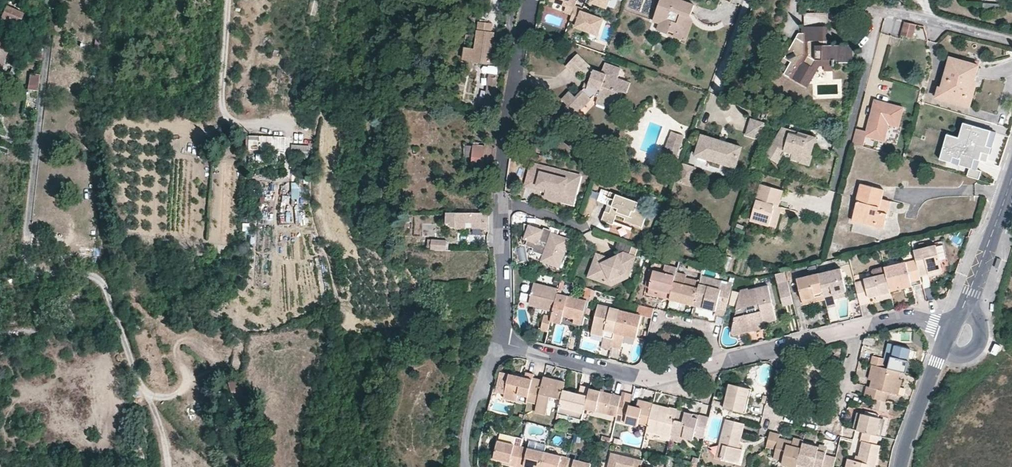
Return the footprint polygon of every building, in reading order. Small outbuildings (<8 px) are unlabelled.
[(307,14),(315,16),(319,1),(314,0),(311,0),(307,14)] [(552,1),(554,1),(566,5),(568,6),(566,13),(573,15),(576,6),(578,1),(576,0),(553,0),(552,1)] [(608,8),(612,10),(616,0),(610,0),(608,8)] [(690,18),(691,15),(695,6),(682,1),(682,0),(661,0),(653,21),(660,24),(658,32),(668,36),(670,32),(679,35),(684,20),(680,19),(682,15),(690,18)] [(566,5),(554,1),(552,8),(564,12),(566,5)] [(6,6),(0,21),(0,27),(15,34),(23,14),(6,6)] [(605,19),(583,12),(584,9),(576,6),(573,15),(571,20),(579,23),(577,27),(587,31),(598,34),(599,35),(605,19)] [(828,46),(828,13),(804,13),(804,24),(804,34),(798,34),(784,59),(790,63),(788,68),(784,74),(791,78),(802,84),(815,61),(832,60),(832,63),(848,63),(848,46),(828,46)] [(693,24),(690,18),(682,15),(680,19),(684,20),(679,35),(670,32),(668,36),(686,42),(693,24)] [(885,20),(882,31),(890,33),(893,21),(885,20)] [(490,63),(493,46),(495,32),(492,32),(493,28),(493,24),(479,22),(475,49),(466,47),(464,60),(473,61),(473,63),(490,65),(490,63)] [(918,26),(906,23),(903,36),(914,39),(918,26)] [(598,34),(587,31),(586,35),(597,39),(598,34)] [(0,35),(0,104),(3,106),(9,74),(4,72),(2,71),(5,64),(2,62),(10,47),(8,46),(12,38),(2,32),(0,35)] [(503,48),(493,46),(490,63),(501,65),(503,48)] [(578,77),(583,72),(589,65),(578,54),(566,67),(578,77)] [(979,66),(949,58),(939,96),(968,104),(977,73),(979,66)] [(832,66),(832,63),(832,60),(815,61),(802,84),(808,88),(820,67),(832,66)] [(616,90),(620,79),(618,79),(622,69),(605,63),(601,72),(594,70),(591,79),(587,89),(585,88),(576,97),(570,92),(562,100),(568,106),(566,108),(575,116),(595,96),(598,97),(618,105),(623,92),(616,90)] [(788,68),(780,63),(777,70),(784,74),(788,68)] [(591,79),(594,70),(589,65),(583,72),(591,79)] [(494,101),(497,87),(498,76),(489,75),(488,86),(491,87),(488,100),(477,99),(477,103),(473,102),(473,108),(493,111),(494,101)] [(630,83),(620,79),(616,90),(623,92),(627,93),(630,83)] [(616,111),(618,105),(598,97),(596,104),(616,111)] [(856,128),(852,143),(862,146),(865,136),(884,141),(888,124),(898,126),(903,107),(874,99),(870,116),(874,117),(873,121),(869,120),(866,131),(856,128)] [(760,140),(765,124),(751,120),(746,136),(760,140)] [(967,176),(978,179),(981,170),(976,169),(979,159),(980,156),(986,158),(988,153),(989,153),(996,132),(963,122),(959,137),(947,134),(940,159),(969,168),(967,176)] [(803,154),(811,157),(815,143),(816,137),(783,128),(766,156),(779,164),(784,155),(786,151),(803,157),(803,154)] [(666,149),(678,153),(685,136),(672,132),(666,149)] [(718,141),(702,136),(696,156),(709,160),(710,158),(723,162),(722,164),(736,169),(742,148),(726,143),(726,146),(717,143),(718,141)] [(286,151),(285,137),(249,137),(249,150),(286,151)] [(473,158),(474,146),(466,146),(465,157),(473,158)] [(480,147),(474,146),(473,158),(473,169),(484,170),(485,147),(480,147)] [(675,163),(678,153),(666,149),(663,158),(675,163)] [(812,157),(811,157),(803,154),(803,157),(786,151),(784,155),(801,161),(801,163),(810,166),(812,157)] [(579,177),(530,164),(528,170),(525,184),(536,187),(536,185),(546,188),(545,192),(544,197),(562,202),(564,194),(574,196),(579,177)] [(536,185),(536,187),(525,184),(524,187),(545,192),(546,188),(536,185)] [(775,206),(779,207),(781,199),(783,190),(761,184),(751,221),(770,226),(775,206)] [(879,212),(882,199),(884,191),(861,184),(852,221),(875,227),(876,222),(885,225),(888,214),(879,212)] [(611,193),(602,191),(599,199),(608,202),(611,193)] [(572,204),(574,196),(564,194),(562,202),(572,204)] [(640,204),(617,196),(613,208),(611,214),(606,212),(602,222),(614,226),(615,223),(633,229),(634,226),(643,230),(649,214),(638,210),(640,204)] [(891,202),(882,199),(879,212),(888,214),(889,207),(891,202)] [(783,208),(779,207),(775,206),(770,226),(777,228),(783,208)] [(489,214),(447,213),(447,223),(456,223),(456,230),(467,230),(467,223),(472,223),(478,223),(478,230),(485,230),(485,233),(489,232),(489,225),(489,214)] [(532,227),(525,224),(525,240),(524,245),(527,246),(527,247),(534,249),(533,253),(544,256),(541,263),(561,270),(571,240),(553,234),(544,231),(532,227)] [(429,238),(429,249),(445,249),(445,239),(429,238)] [(633,247),(619,242),(616,251),(624,254),(630,256),(633,247)] [(916,260),(920,277),(932,274),(943,272),(936,246),(914,251),(916,260)] [(636,258),(639,250),(633,247),(630,256),(624,254),(611,260),(598,255),(589,278),(612,286),(629,279),(637,259),(636,258)] [(912,283),(921,281),(920,277),(916,260),(907,263),(912,283)] [(912,285),(912,283),(907,263),(885,268),(887,274),(891,290),(912,285)] [(677,268),(664,265),(662,273),(675,276),(677,268)] [(826,300),(828,308),(832,307),(836,306),(834,298),(833,293),(838,292),(838,293),(846,292),(841,269),(820,274),(826,300)] [(650,289),(654,271),(649,270),(645,288),(650,289)] [(665,299),(669,300),(675,276),(662,273),(654,271),(650,289),(663,292),(661,298),(665,299)] [(684,304),(694,306),(699,285),(700,281),(686,278),(687,276),(676,273),(675,276),(669,300),(684,304)] [(816,302),(826,300),(820,274),(798,280),(803,301),(815,299),(816,302)] [(865,281),(855,283),(860,305),(870,302),(869,298),(875,297),(891,293),(891,290),(887,274),(864,280),(865,281)] [(722,282),(701,277),(700,281),(699,285),(721,290),(723,285),(723,282),(722,282)] [(553,313),(558,294),(559,290),(535,284),(530,304),(542,307),(541,310),(553,313)] [(726,312),(733,287),(723,285),(721,290),(699,285),(694,306),(710,310),(717,312),(717,309),(726,312)] [(891,293),(891,294),(907,290),(913,289),(912,285),(891,290),(891,293)] [(768,286),(757,289),(765,323),(774,320),(777,320),(768,286)] [(648,295),(661,298),(663,292),(650,289),(648,295)] [(765,323),(757,289),(749,290),(748,289),(741,290),(732,334),(735,336),(751,332),(766,329),(765,323)] [(883,299),(892,297),(891,294),(891,293),(875,297),(876,301),(883,299)] [(552,317),(551,322),(561,325),(563,317),(574,319),(573,324),(576,325),(580,326),(586,302),(558,294),(553,313),(552,317)] [(52,310),(60,310),(60,299),(51,300),(52,310)] [(613,340),(620,311),(599,306),(591,335),(603,338),(613,340)] [(654,310),(639,306),(637,314),(652,317),(654,310)] [(726,312),(717,309),(717,312),(716,316),(725,319),(726,312)] [(613,340),(611,349),(620,351),(624,336),(630,337),(637,339),(643,317),(620,311),(613,340)] [(541,331),(548,333),(551,322),(552,317),(545,315),(541,331)] [(899,371),(904,372),(910,349),(895,344),(891,361),(889,368),(899,371)] [(872,355),(870,364),(872,364),(875,365),(883,367),(885,358),(872,355)] [(867,386),(864,396),(875,398),(884,401),(886,391),(893,393),(897,378),(899,371),(889,368),(883,367),(875,365),(871,381),(870,387),(867,386)] [(533,375),(534,373),(529,372),(526,372),(524,378),(509,374),(504,393),(503,397),(516,400),(518,394),(528,396),(533,375)] [(546,378),(533,375),(528,396),(527,401),(537,403),(535,413),(546,415),(551,396),(561,399),(563,390),(566,380),(556,377),(551,376),(550,379),(546,378)] [(237,380),(228,383),(236,408),(245,405),(237,380)] [(730,383),(724,408),(746,413),(752,389),(741,386),(730,383)] [(563,390),(561,399),(557,413),(582,419),(585,406),(589,388),(580,386),(579,391),(578,394),(563,390)] [(590,387),(589,388),(585,406),(597,409),(597,410),(616,415),(618,407),(621,395),(613,393),(612,394),(605,392),(601,391),(601,390),(590,387)] [(885,411),(887,401),(884,401),(875,398),(873,408),(885,411)] [(616,415),(615,420),(638,425),(639,422),(647,425),(652,407),(637,403),(636,407),(634,407),(630,406),(629,409),(618,407),(616,415)] [(647,425),(646,431),(660,435),(670,437),(671,433),(677,410),(669,407),(669,408),(661,406),(653,404),(652,407),(647,425)] [(694,435),(704,437),(709,417),(699,414),(699,415),(698,418),(692,416),(693,414),(688,412),(677,410),(671,433),(693,439),(694,435)] [(855,421),(853,429),(857,430),(861,413),(857,412),(855,421)] [(861,413),(857,430),(863,431),(875,435),(880,418),(861,413)] [(723,444),(719,458),(738,462),(742,449),(737,448),(741,431),(743,423),(725,419),(719,443),(723,444)] [(766,446),(775,448),(773,455),(772,457),(782,459),(781,464),(793,466),(796,466),(797,466),(797,463),(803,442),(803,441),(793,439),(792,442),(791,445),(787,444),(788,441),(783,440),(779,439),(780,434),(769,431),(766,446)] [(863,431),(860,441),(862,441),(860,448),(857,460),(848,458),(845,466),(875,466),(880,445),(877,444),(879,436),(875,435),(863,431)] [(693,439),(671,433),(670,437),(670,438),(681,441),(681,439),(693,442),(693,439)] [(546,444),(529,440),(527,448),(544,452),(546,444)] [(516,466),(521,446),(498,441),(494,458),(503,460),(510,462),(509,465),(516,466)] [(803,442),(797,463),(813,466),(822,466),(825,454),(826,448),(817,446),(803,442)] [(521,446),(516,466),(518,466),(523,466),(524,465),(531,466),(541,466),(544,452),(527,448),(521,446)] [(544,452),(541,466),(565,466),(567,457),(544,452)] [(641,466),(643,459),(611,452),(608,466),(641,466)] [(835,457),(825,454),(822,466),(832,466),(835,457)] [(567,457),(565,466),(590,466),(591,463),(567,457)]
